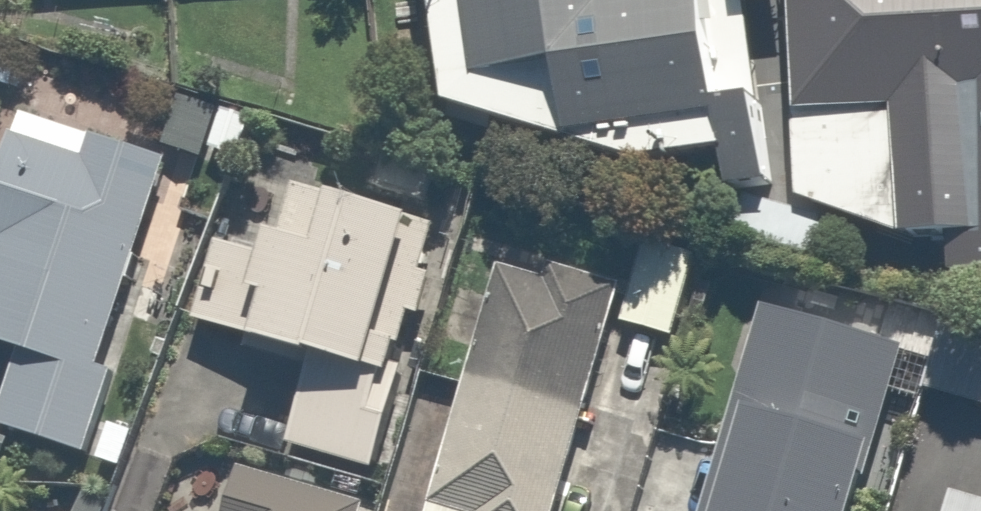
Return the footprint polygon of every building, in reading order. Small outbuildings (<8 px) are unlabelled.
[(452,124),(641,183),(727,166),(734,205),(782,198),(751,0),(436,0),(452,124)] [(803,217),(914,258),(956,254),(960,293),(980,299),(980,0),(798,0),(803,217)] [(9,148),(0,176),(0,349),(26,357),(3,427),(87,455),(182,164),(104,139),(93,175),(9,148)] [(259,362),(310,374),(292,448),(386,471),(421,326),(431,328),(444,274),(435,271),(452,198),(378,180),(370,212),(238,181),(202,333),(263,348),(259,362)] [(699,252),(645,241),(626,333),(680,344),(699,252)] [(631,292),(555,269),(550,288),(503,274),(432,510),(565,510),(631,292)] [(762,308),(730,436),(752,441),(735,510),(868,510),(909,344),(762,308)] [(962,311),(936,395),(980,409),(980,317),(962,311)] [(375,506),(289,481),(295,460),(207,436),(170,458),(154,510),(374,510),(375,506)] [(959,498),(955,510),(980,510),(980,505),(959,498)]
